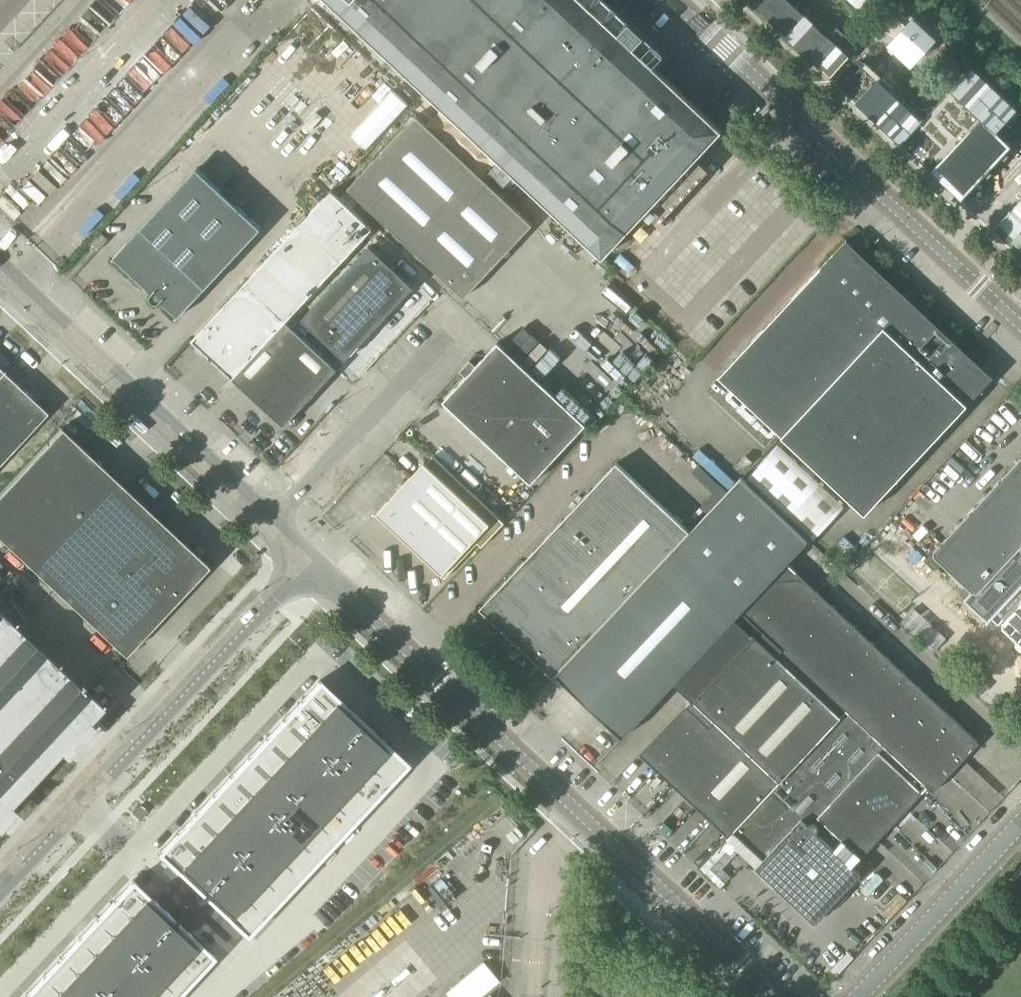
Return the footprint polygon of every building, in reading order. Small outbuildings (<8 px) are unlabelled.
[(442,105),(522,20),(507,6),(500,0),(331,0),(442,105)] [(522,20),(442,105),(603,256),(722,129),(584,0),(541,0),(522,20)] [(522,20),(541,0),(513,0),(507,6),(522,20)] [(857,46),(837,27),(836,27),(828,36),(808,17),(804,14),(790,0),(757,0),(754,4),(768,17),(791,38),(806,53),(830,75),(842,62),(857,46)] [(891,42),(915,65),(927,51),(925,49),(936,36),(915,16),(906,26),(897,17),(889,26),(896,36),(891,42)] [(864,61),(842,86),(962,197),(1012,143),(997,130),(1017,108),(972,66),(924,117),(864,61)] [(394,87),(352,131),(367,145),(409,101),(394,87)] [(416,115),(382,151),(348,188),(465,297),(533,224),(416,115)] [(114,257),(152,293),(151,294),(151,295),(151,296),(151,298),(151,299),(152,300),(153,301),(154,302),(155,302),(157,303),(158,302),(159,302),(161,301),(178,317),(261,228),(197,168),(114,257)] [(332,190),(192,340),(233,378),(278,419),(284,425),(290,419),(337,368),(286,321),(373,228),(332,190)] [(994,228),(1020,254),(1020,199),(994,228)] [(90,244),(97,251),(108,239),(101,232),(90,244)] [(719,376),(782,436),(912,297),(910,299),(904,295),(901,297),(889,285),(877,273),(865,260),(853,247),(846,240),(719,376)] [(302,319),(345,360),(414,287),(370,246),(302,319)] [(912,297),(782,436),(865,513),(993,377),(978,365),(964,353),(950,341),(937,331),(925,320),(912,308),(915,305),(911,300),(913,297),(912,297)] [(498,342),(486,355),(476,366),(470,360),(460,371),(465,377),(443,401),(531,483),(586,424),(498,342)] [(0,373),(0,463),(47,412),(3,371),(4,370),(3,369),(2,371),(0,373)] [(60,428),(40,449),(188,587),(208,566),(60,428)] [(779,446),(749,478),(814,538),(843,507),(779,446)] [(40,449),(0,492),(0,538),(125,655),(188,587),(40,449)] [(424,462),(410,477),(377,512),(413,546),(412,547),(445,578),(478,542),(482,547),(504,522),(433,455),(426,463),(424,462)] [(934,551),(934,556),(972,592),(965,599),(964,599),(987,621),(986,622),(987,623),(1002,607),(1020,586),(1020,457),(934,551)] [(552,676),(555,673),(690,531),(617,462),(480,608),(552,676)] [(640,753),(729,836),(734,831),(764,859),(756,867),(775,884),(808,915),(816,922),(823,914),(846,890),(854,881),(862,873),(852,864),(860,856),(862,858),(928,786),(933,791),(979,742),(787,562),(808,540),(742,478),(555,674),(623,737),(630,729),(674,682),(692,698),(640,753)] [(36,775),(101,706),(69,675),(68,676),(8,620),(23,604),(0,582),(0,742),(36,775)] [(1004,616),(1005,622),(1018,634),(1018,640),(1017,640),(1020,644),(1020,598),(1004,616)] [(900,622),(933,652),(946,638),(914,608),(900,622)] [(989,687),(980,678),(973,685),(982,694),(989,687)] [(318,680),(300,699),(345,741),(363,721),(319,680),(318,680)] [(999,696),(992,703),(1001,712),(1008,705),(999,696)] [(300,699),(283,718),(327,760),(345,741),(300,699)] [(283,718),(265,737),(309,779),(327,760),(283,718)] [(363,721),(345,741),(389,783),(408,763),(374,731),(363,721)] [(265,737),(247,756),(292,798),(309,779),(265,737)] [(345,741),(327,760),(372,801),(389,783),(345,741)] [(36,775),(0,742),(0,813),(36,775)] [(247,756),(230,775),(274,817),(292,798),(247,756)] [(327,760),(309,779),(354,820),(372,801),(327,760)] [(230,775),(212,794),(256,836),(274,817),(230,775)] [(309,779),(292,798),(336,839),(354,820),(309,779)] [(212,794),(194,813),(238,855),(256,836),(212,794)] [(292,798),(274,817),(318,859),(336,839),(292,798)] [(194,813),(176,832),(221,874),(238,855),(194,813)] [(274,817),(256,836),(301,878),(318,859),(274,817)] [(158,852),(202,893),(221,874),(176,832),(158,852)] [(256,836),(238,855),(283,897),(301,878),(256,836)] [(238,855),(221,874),(265,915),(283,897),(238,855)] [(221,874),(202,893),(247,935),(265,915),(221,874)] [(132,880),(114,899),(154,937),(173,918),(132,880)] [(501,936),(505,884),(484,882),(480,935),(501,936)] [(114,899),(96,918),(137,956),(154,937),(114,899)] [(96,918),(78,937),(119,976),(137,956),(96,918)] [(173,918),(154,937),(195,976),(214,956),(177,922),(173,918)] [(78,937),(60,956),(101,994),(119,976),(78,937)] [(154,937),(137,956),(178,995),(195,976),(154,937)] [(43,975),(66,996),(99,996),(101,994),(60,956),(43,975)] [(119,976),(142,996),(176,996),(178,995),(137,956),(119,976)] [(482,963),(445,993),(448,996),(477,996),(497,981),(482,963)] [(25,994),(28,996),(66,996),(43,975),(25,994)] [(101,994),(104,996),(142,996),(119,976),(101,994)]
